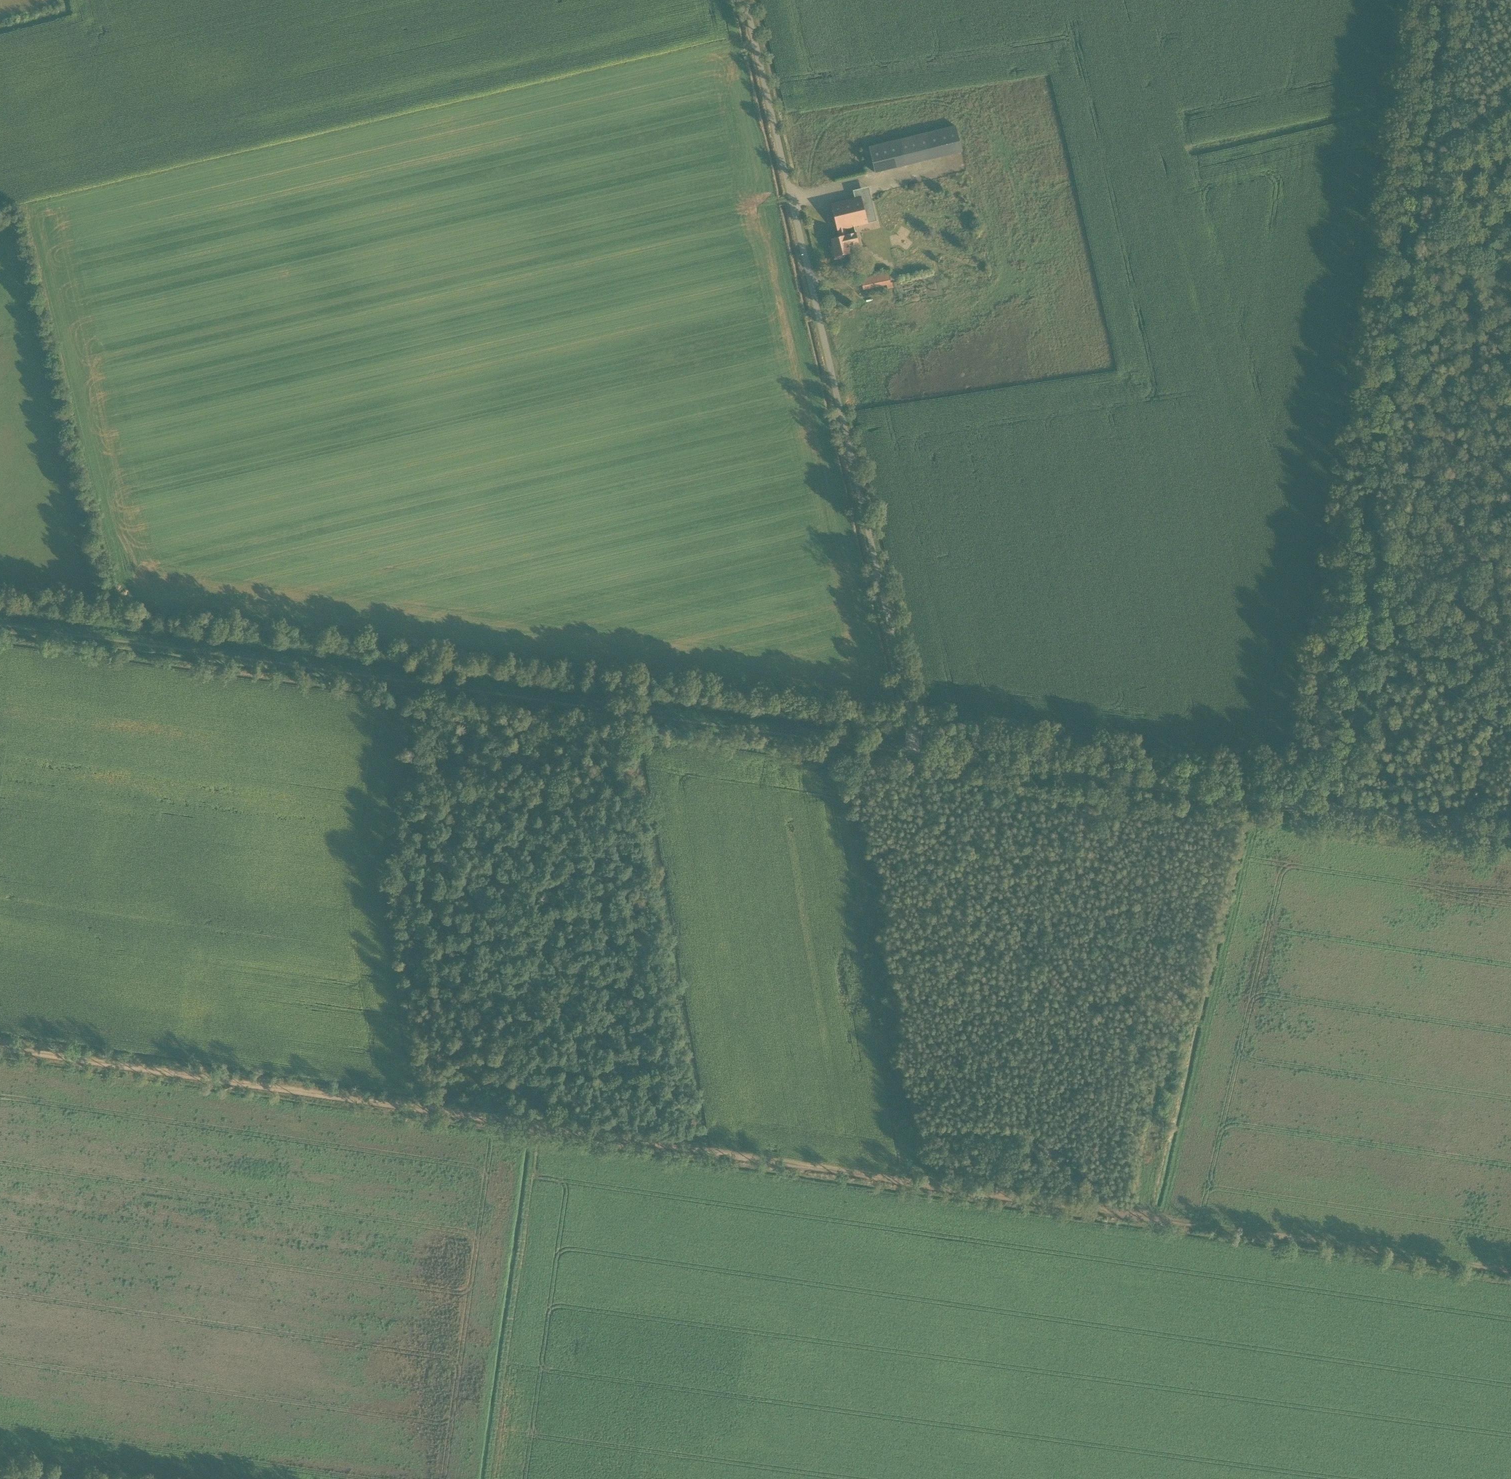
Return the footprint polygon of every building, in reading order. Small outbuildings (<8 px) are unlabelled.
[(903,166),(897,141),(869,148),(875,173),(903,166)] [(868,223),(862,197),(831,204),(837,231),(838,231),(839,237),(831,239),(834,250),(832,250),(834,260),(843,258),(842,256),(847,254),(845,247),(859,244),(856,233),(854,227),(868,223)] [(860,278),(863,290),(887,285),(887,289),(893,288),(892,282),(891,283),(889,272),(860,278)]
